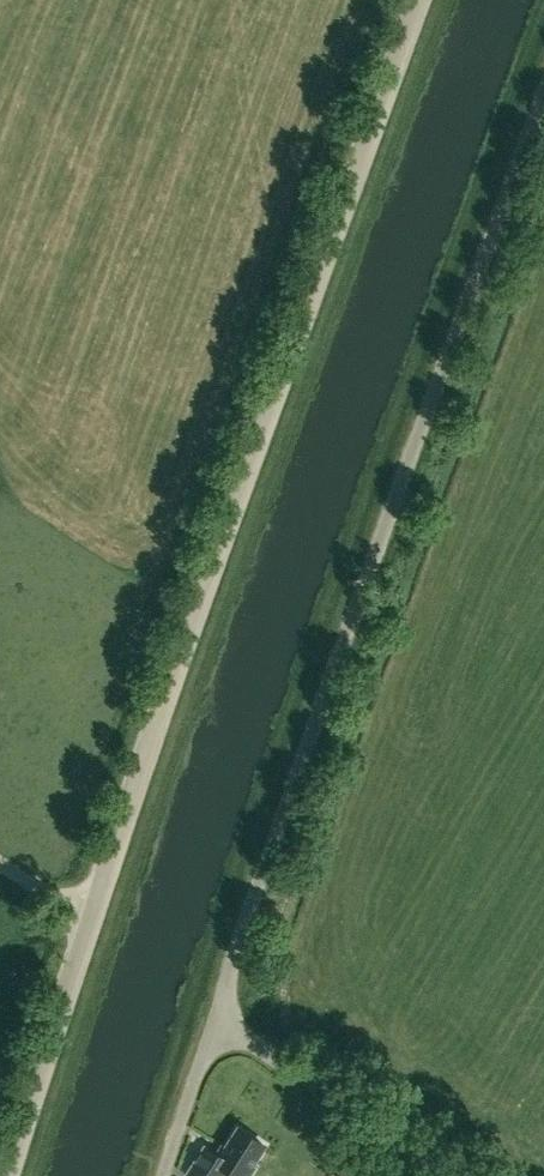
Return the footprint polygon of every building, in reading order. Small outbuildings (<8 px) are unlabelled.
[(264,1146),(237,1128),(224,1148),(221,1146),(214,1158),(202,1150),(186,1174),(190,1175),(216,1175),(222,1168),(234,1175),(246,1175),(252,1167),(251,1165),(264,1146)]
